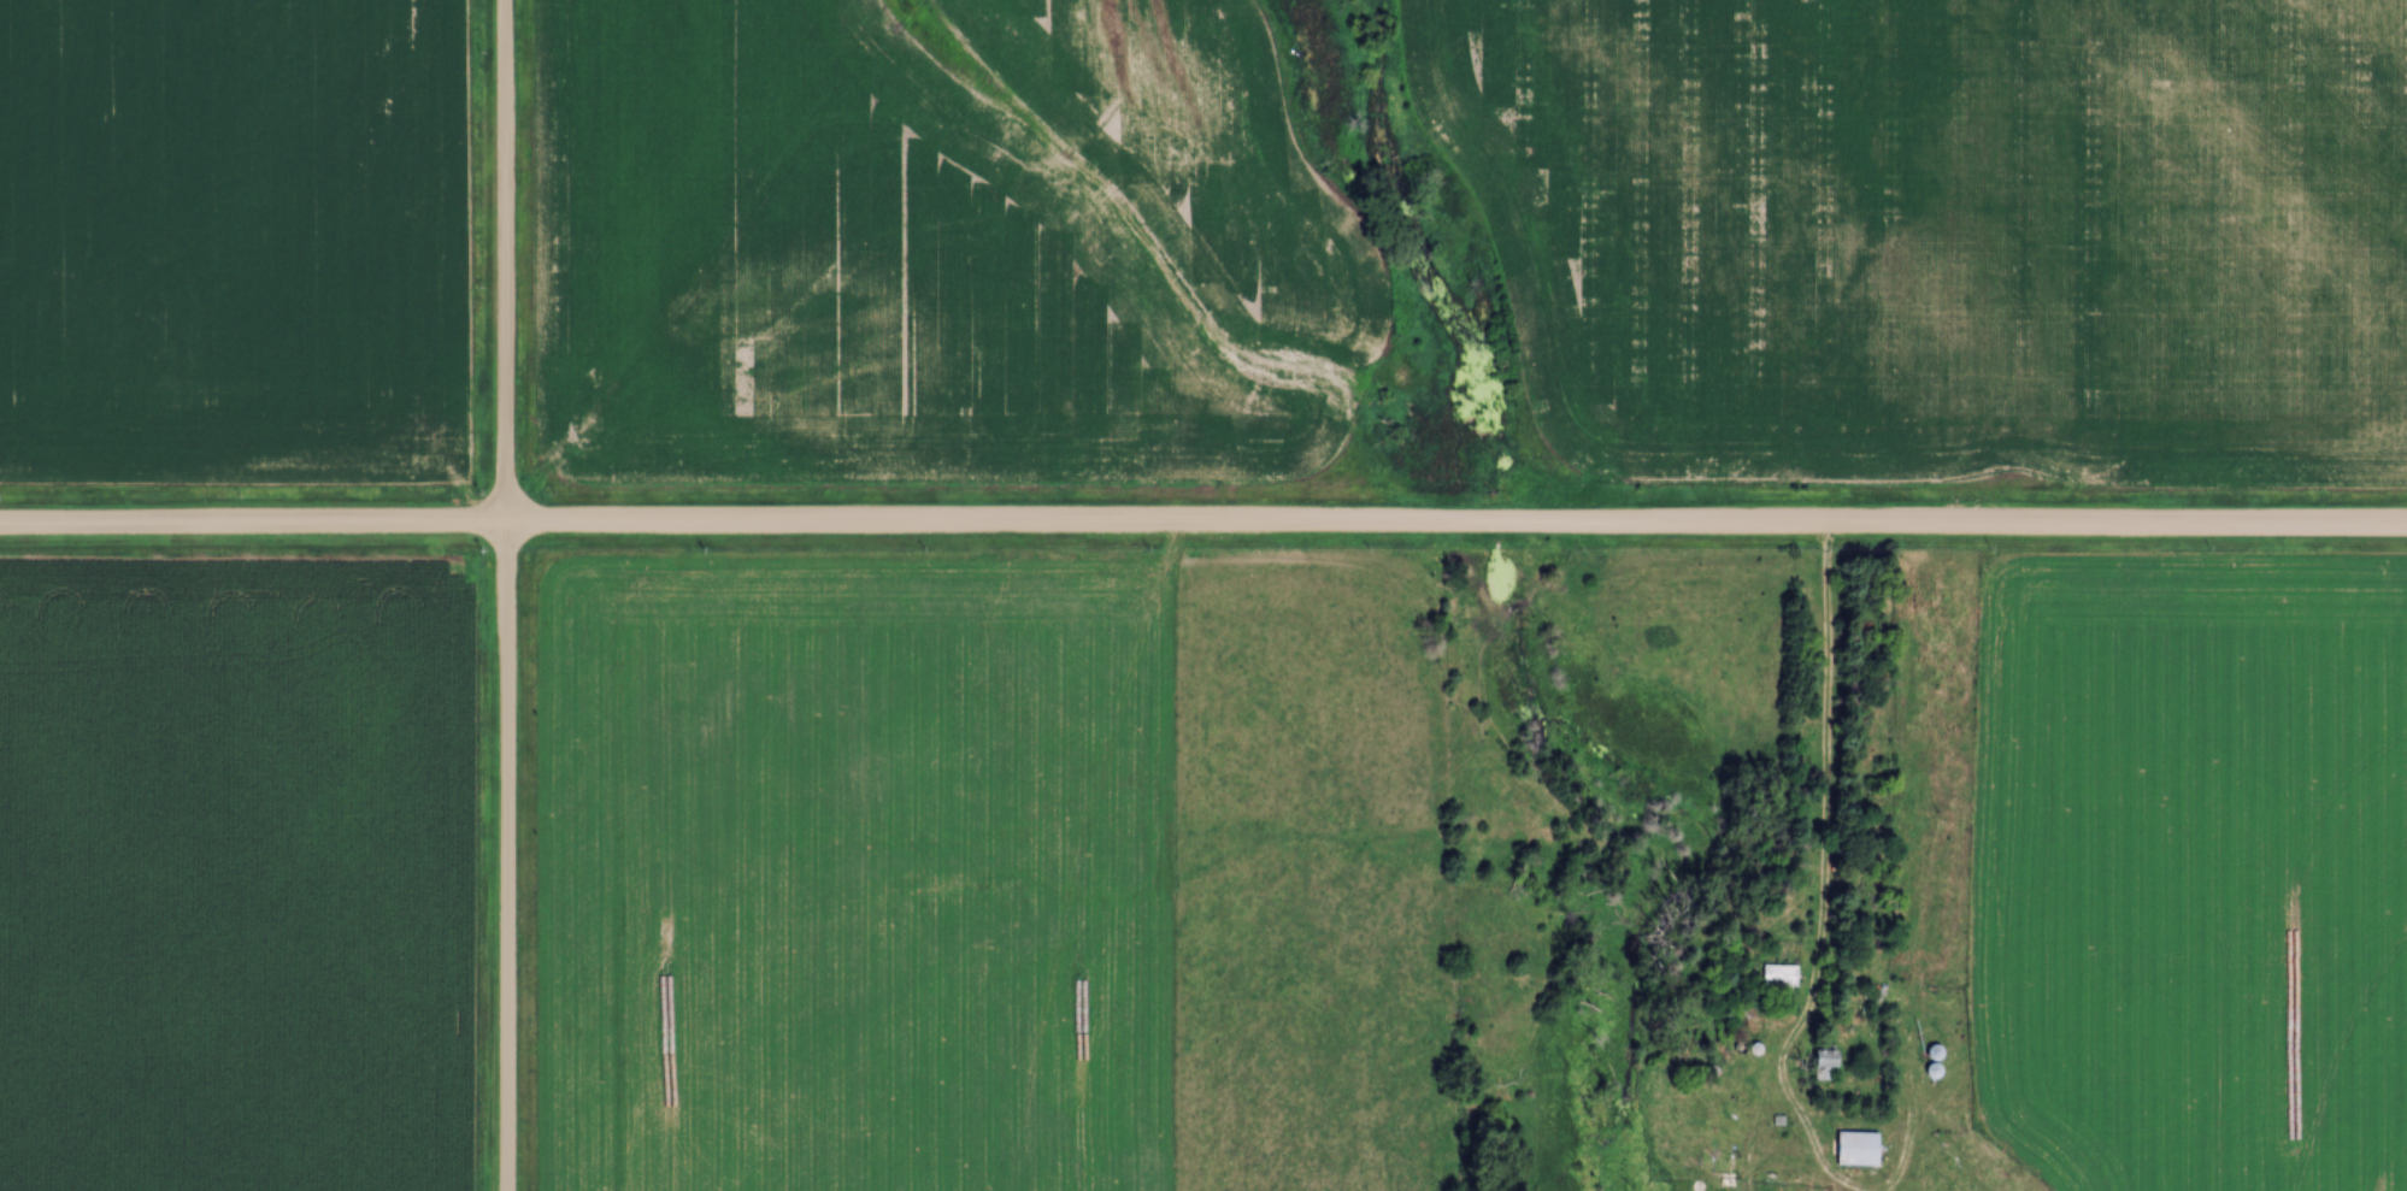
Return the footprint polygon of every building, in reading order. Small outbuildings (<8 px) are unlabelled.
[(1801,967),(1779,967),(1779,992),(1801,992),(1801,967)] [(1882,1167),(1882,1133),(1840,1133),(1840,1167),(1882,1167)]
